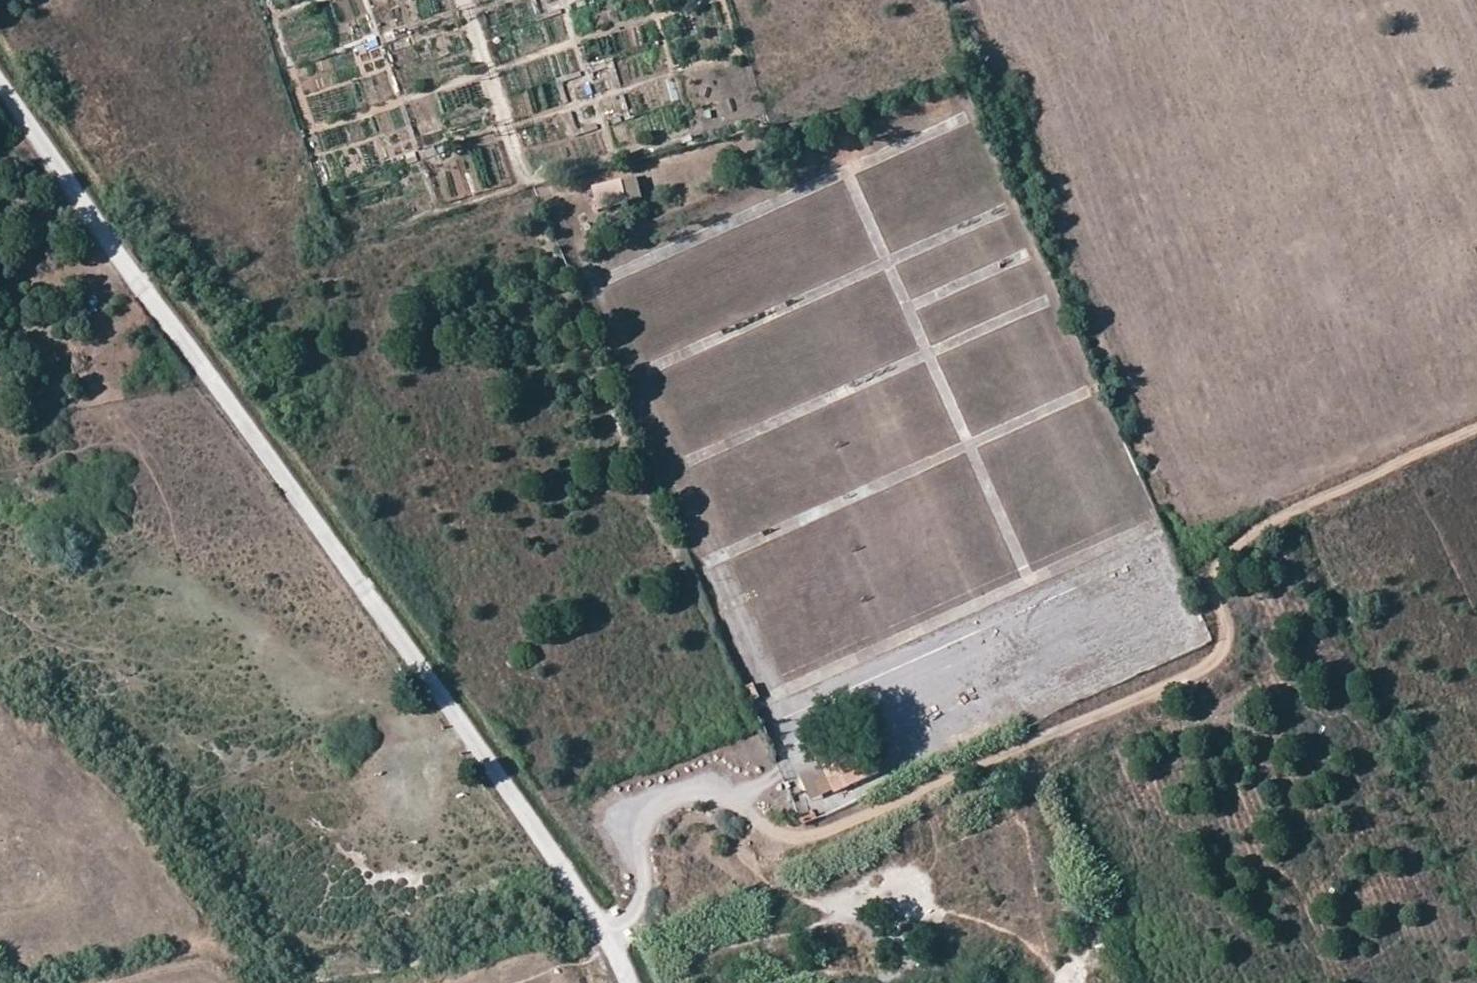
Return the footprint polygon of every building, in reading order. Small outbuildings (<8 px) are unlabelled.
[(592,181),(598,205),(626,198),(625,194),(622,179),(620,174),(592,181)] [(625,194),(636,191),(633,176),(622,179),(625,194)] [(871,749),(859,753),(826,767),(837,791),(880,774),(871,749)] [(802,821),(804,826),(818,820),(816,815),(802,821)]
